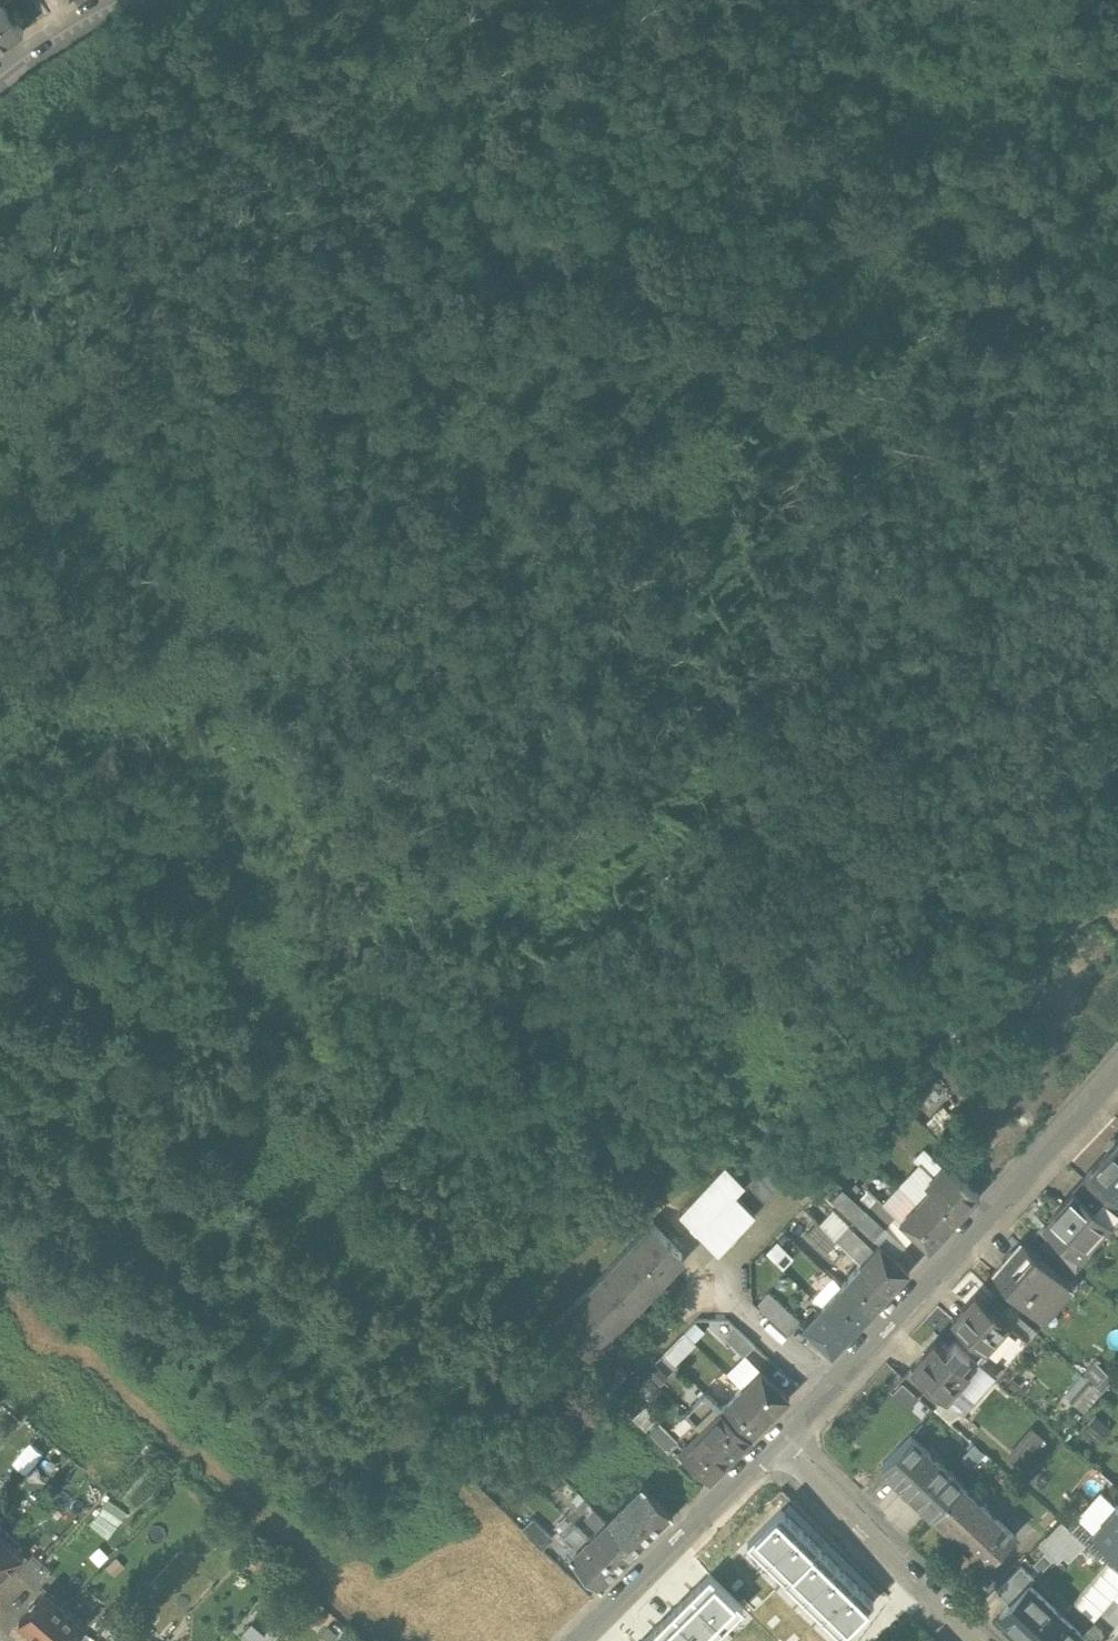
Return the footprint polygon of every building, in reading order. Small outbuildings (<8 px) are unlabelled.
[(23,42),(1,15),(0,15),(0,60),(23,42)] [(1092,1174),(1117,1196),(1117,1144),(1092,1174)] [(916,1167),(934,1184),(944,1174),(925,1157),(916,1167)] [(812,1165),(794,1183),(813,1202),(832,1183),(812,1165)] [(726,1170),(680,1218),(719,1255),(756,1216),(738,1198),(746,1189),(726,1170)] [(746,1189),(738,1198),(756,1216),(784,1188),(766,1170),(746,1189)] [(927,1191),(930,1194),(937,1188),(967,1216),(980,1202),(947,1170),(944,1174),(934,1184),(927,1191)] [(1102,1202),(1110,1209),(1117,1200),(1117,1196),(1092,1174),(1083,1185),(1102,1202)] [(1074,1195),(1093,1212),(1102,1202),(1083,1185),(1074,1195)] [(919,1206),(949,1234),(967,1216),(937,1188),(930,1194),(919,1206)] [(1043,1229),(1052,1237),(1077,1260),(1078,1259),(1086,1250),(1082,1247),(1104,1221),(1093,1212),(1074,1195),(1043,1229)] [(871,1197),(862,1207),(873,1217),(882,1207),(871,1197)] [(900,1227),(930,1255),(949,1234),(919,1206),(900,1227)] [(866,1214),(854,1225),(874,1244),(885,1233),(866,1214)] [(807,1238),(826,1256),(837,1245),(818,1226),(807,1238)] [(652,1229),(556,1326),(585,1355),(681,1258),(652,1229)] [(838,1246),(862,1268),(876,1253),(852,1231),(838,1246)] [(1052,1237),(1043,1247),(1075,1274),(1084,1264),(1078,1259),(1077,1260),(1052,1237)] [(767,1256),(783,1271),(795,1259),(779,1244),(767,1256)] [(1022,1246),(993,1279),(1039,1320),(1068,1287),(1022,1246)] [(876,1253),(862,1268),(891,1296),(910,1276),(880,1248),(876,1253)] [(862,1268),(842,1289),(871,1316),(891,1296),(862,1268)] [(842,1289),(822,1309),(852,1337),(871,1316),(842,1289)] [(768,1294),(757,1308),(787,1335),(799,1322),(768,1294)] [(976,1300),(953,1325),(986,1354),(1009,1329),(976,1300)] [(822,1309),(803,1329),(833,1357),(852,1337),(822,1309)] [(737,1330),(726,1341),(743,1358),(754,1347),(737,1330)] [(675,1364),(696,1343),(684,1331),(663,1351),(675,1364)] [(912,1372),(946,1402),(969,1376),(934,1346),(912,1372)] [(742,1391),(770,1419),(789,1401),(761,1372),(742,1391)] [(937,1412),(946,1402),(912,1372),(903,1382),(937,1412)] [(742,1391),(721,1411),(750,1439),(770,1419),(742,1391)] [(721,1411),(702,1431),(730,1459),(750,1439),(721,1411)] [(1018,1466),(1044,1438),(1032,1427),(1007,1456),(1018,1466)] [(702,1431),(682,1450),(711,1479),(730,1459),(702,1431)] [(911,1437),(883,1466),(935,1516),(963,1487),(911,1437)] [(634,1495),(624,1505),(654,1535),(673,1516),(643,1487),(642,1487),(635,1480),(627,1488),(634,1495)] [(963,1487),(935,1516),(987,1566),(1015,1537),(963,1487)] [(624,1505),(607,1523),(637,1553),(654,1535),(624,1505)] [(800,1530),(782,1511),(748,1545),(766,1564),(800,1530)] [(1099,1535),(1098,1536),(1117,1554),(1117,1513),(1099,1535)] [(1098,1536),(1099,1535),(1077,1516),(1068,1528),(1111,1565),(1117,1557),(1117,1554),(1098,1536)] [(522,1532),(541,1551),(552,1540),(533,1521),(522,1532)] [(607,1523),(589,1541),(619,1571),(637,1553),(607,1523)] [(116,1536),(106,1527),(100,1534),(110,1543),(116,1536)] [(819,1548),(800,1530),(766,1564),(785,1582),(819,1548)] [(0,1542),(0,1582),(23,1555),(4,1538),(0,1542)] [(581,1549),(571,1560),(601,1589),(619,1571),(589,1541),(581,1549)] [(571,1560),(581,1549),(575,1542),(564,1553),(571,1560)] [(837,1567),(819,1548),(785,1582),(803,1601),(837,1567)] [(1044,1553),(1033,1565),(1041,1572),(1052,1561),(1044,1553)] [(33,1555),(17,1573),(27,1582),(43,1563),(33,1555)] [(43,1563),(27,1582),(37,1591),(53,1572),(43,1563)] [(856,1585),(837,1567),(803,1601),(822,1619),(856,1585)] [(725,1628),(743,1610),(710,1577),(692,1595),(725,1628)] [(874,1604),(856,1585),(822,1619),(840,1638),(874,1604)] [(1000,1614),(1029,1640),(1075,1640),(1081,1635),(1028,1585),(1000,1614)] [(46,1591),(19,1622),(38,1640),(66,1608),(46,1591)] [(725,1628),(692,1595),(673,1614),(700,1640),(712,1640),(725,1628)] [(38,1640),(40,1640),(72,1640),(86,1625),(66,1608),(38,1640)] [(120,1619),(110,1610),(101,1620),(111,1629),(120,1619)] [(673,1614),(655,1632),(663,1640),(700,1640),(673,1614)] [(97,1622),(88,1632),(95,1639),(104,1629),(97,1622)] [(106,1631),(97,1640),(98,1640),(113,1640),(115,1639),(106,1631)] [(655,1632),(646,1640),(663,1640),(655,1632)]
